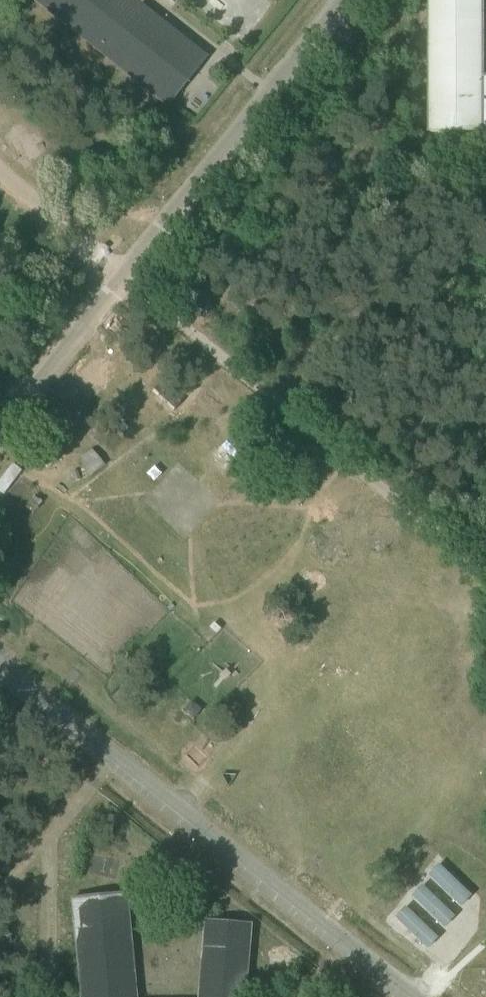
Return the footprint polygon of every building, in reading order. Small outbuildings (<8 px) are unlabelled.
[(169,105),(207,58),(141,5),(145,0),(36,0),(169,105)] [(482,78),(482,0),(429,0),(429,132),(482,132),(482,131),(485,131),(485,78),(482,78)] [(182,289),(175,297),(183,304),(189,295),(182,289)] [(0,483),(0,486),(5,491),(25,470),(18,464),(0,483)] [(192,700),(184,710),(194,717),(202,708),(192,700)] [(439,864),(428,875),(461,907),(472,896),(439,864)] [(422,885),(412,896),(445,928),(456,917),(422,885)] [(126,894),(127,894),(127,893),(73,898),(73,899),(74,899),(83,996),(136,996),(126,894)] [(405,906),(395,917),(428,949),(439,938),(405,906)] [(250,925),(251,925),(251,924),(206,920),(206,922),(207,922),(201,996),(244,996),(250,925)]
